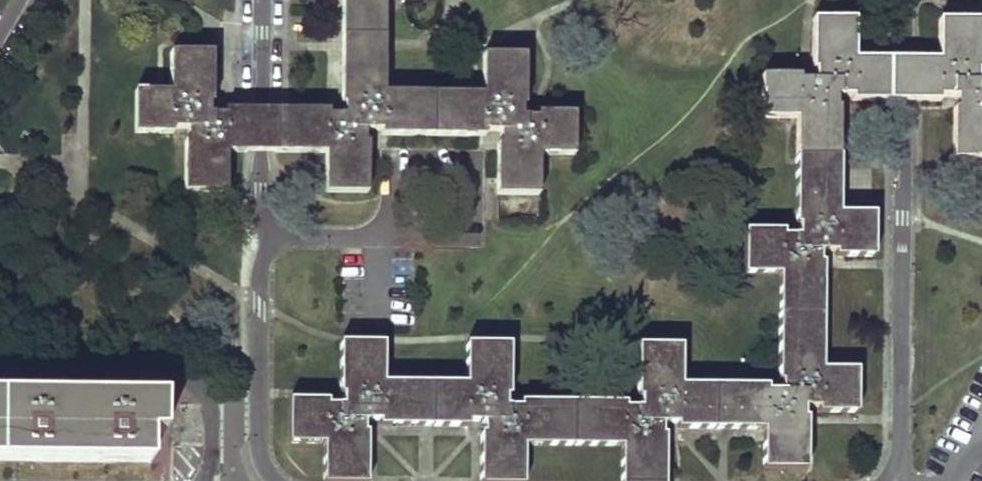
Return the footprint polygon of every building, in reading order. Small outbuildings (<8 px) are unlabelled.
[(494,194),(537,194),(537,154),(572,154),(572,112),(535,112),(535,117),(519,116),(519,107),(522,107),(523,55),(482,55),(482,94),(381,93),(382,44),(382,0),(340,0),(339,44),(339,104),(341,104),(341,115),(325,115),(325,110),(269,109),(268,153),(323,153),(323,192),(365,192),(366,141),(361,141),(362,131),(379,131),(379,136),(483,137),(483,132),(498,132),(498,144),(495,144),(494,194)] [(795,118),(794,159),(837,159),(838,108),(833,107),(833,97),(850,97),(850,101),(891,102),(892,60),(853,60),(853,20),(811,19),(811,70),(813,70),(813,81),(797,81),(797,76),(760,76),(760,117),(795,118)] [(939,102),(939,97),(955,98),(955,109),(952,109),(951,158),(981,159),(981,83),(976,83),(976,72),(978,72),(979,21),(938,21),(938,60),(913,60),(912,102),(939,102)] [(225,152),(248,152),(248,109),(222,109),(222,114),(207,114),(207,102),(210,102),(211,51),(168,51),(167,91),(134,91),(133,133),(170,133),(170,129),(186,129),(186,141),(183,141),(183,191),(224,192),(225,152)] [(892,60),(891,102),(912,102),(913,60),(892,60)] [(248,109),(248,152),(259,152),(268,153),(269,109),(260,109),(248,109)] [(764,386),(713,385),(713,429),(762,429),(761,469),(803,469),(804,417),(801,417),(801,407),(816,407),(816,411),(853,412),(854,371),(818,370),(819,263),(816,263),(817,252),(825,252),(833,252),(833,258),(871,258),(872,216),(836,215),(837,159),(794,159),(794,225),(796,225),(796,236),(781,236),(781,231),(743,231),(743,273),(777,273),(776,381),(780,381),(780,391),(764,391),(764,386)] [(570,445),(571,403),(519,402),(519,406),(503,406),(503,396),(505,396),(506,345),(465,345),(464,384),(380,383),(381,344),(338,344),(338,393),(340,393),(340,406),(325,405),(325,401),(288,401),(287,442),(323,442),(323,480),(363,480),(364,432),(360,432),(360,421),(378,421),(378,425),(467,426),(467,422),(483,422),(482,433),(479,433),(478,480),(521,480),(521,445),(570,445)] [(623,408),(624,403),(571,403),(570,445),(620,446),(620,480),(662,480),(662,435),(659,435),(659,423),(676,424),(676,428),(713,429),(713,385),(678,385),(679,347),(636,346),(636,397),(639,397),(639,408),(623,408)] [(148,462),(150,433),(160,432),(161,397),(0,394),(0,461),(148,462)]
